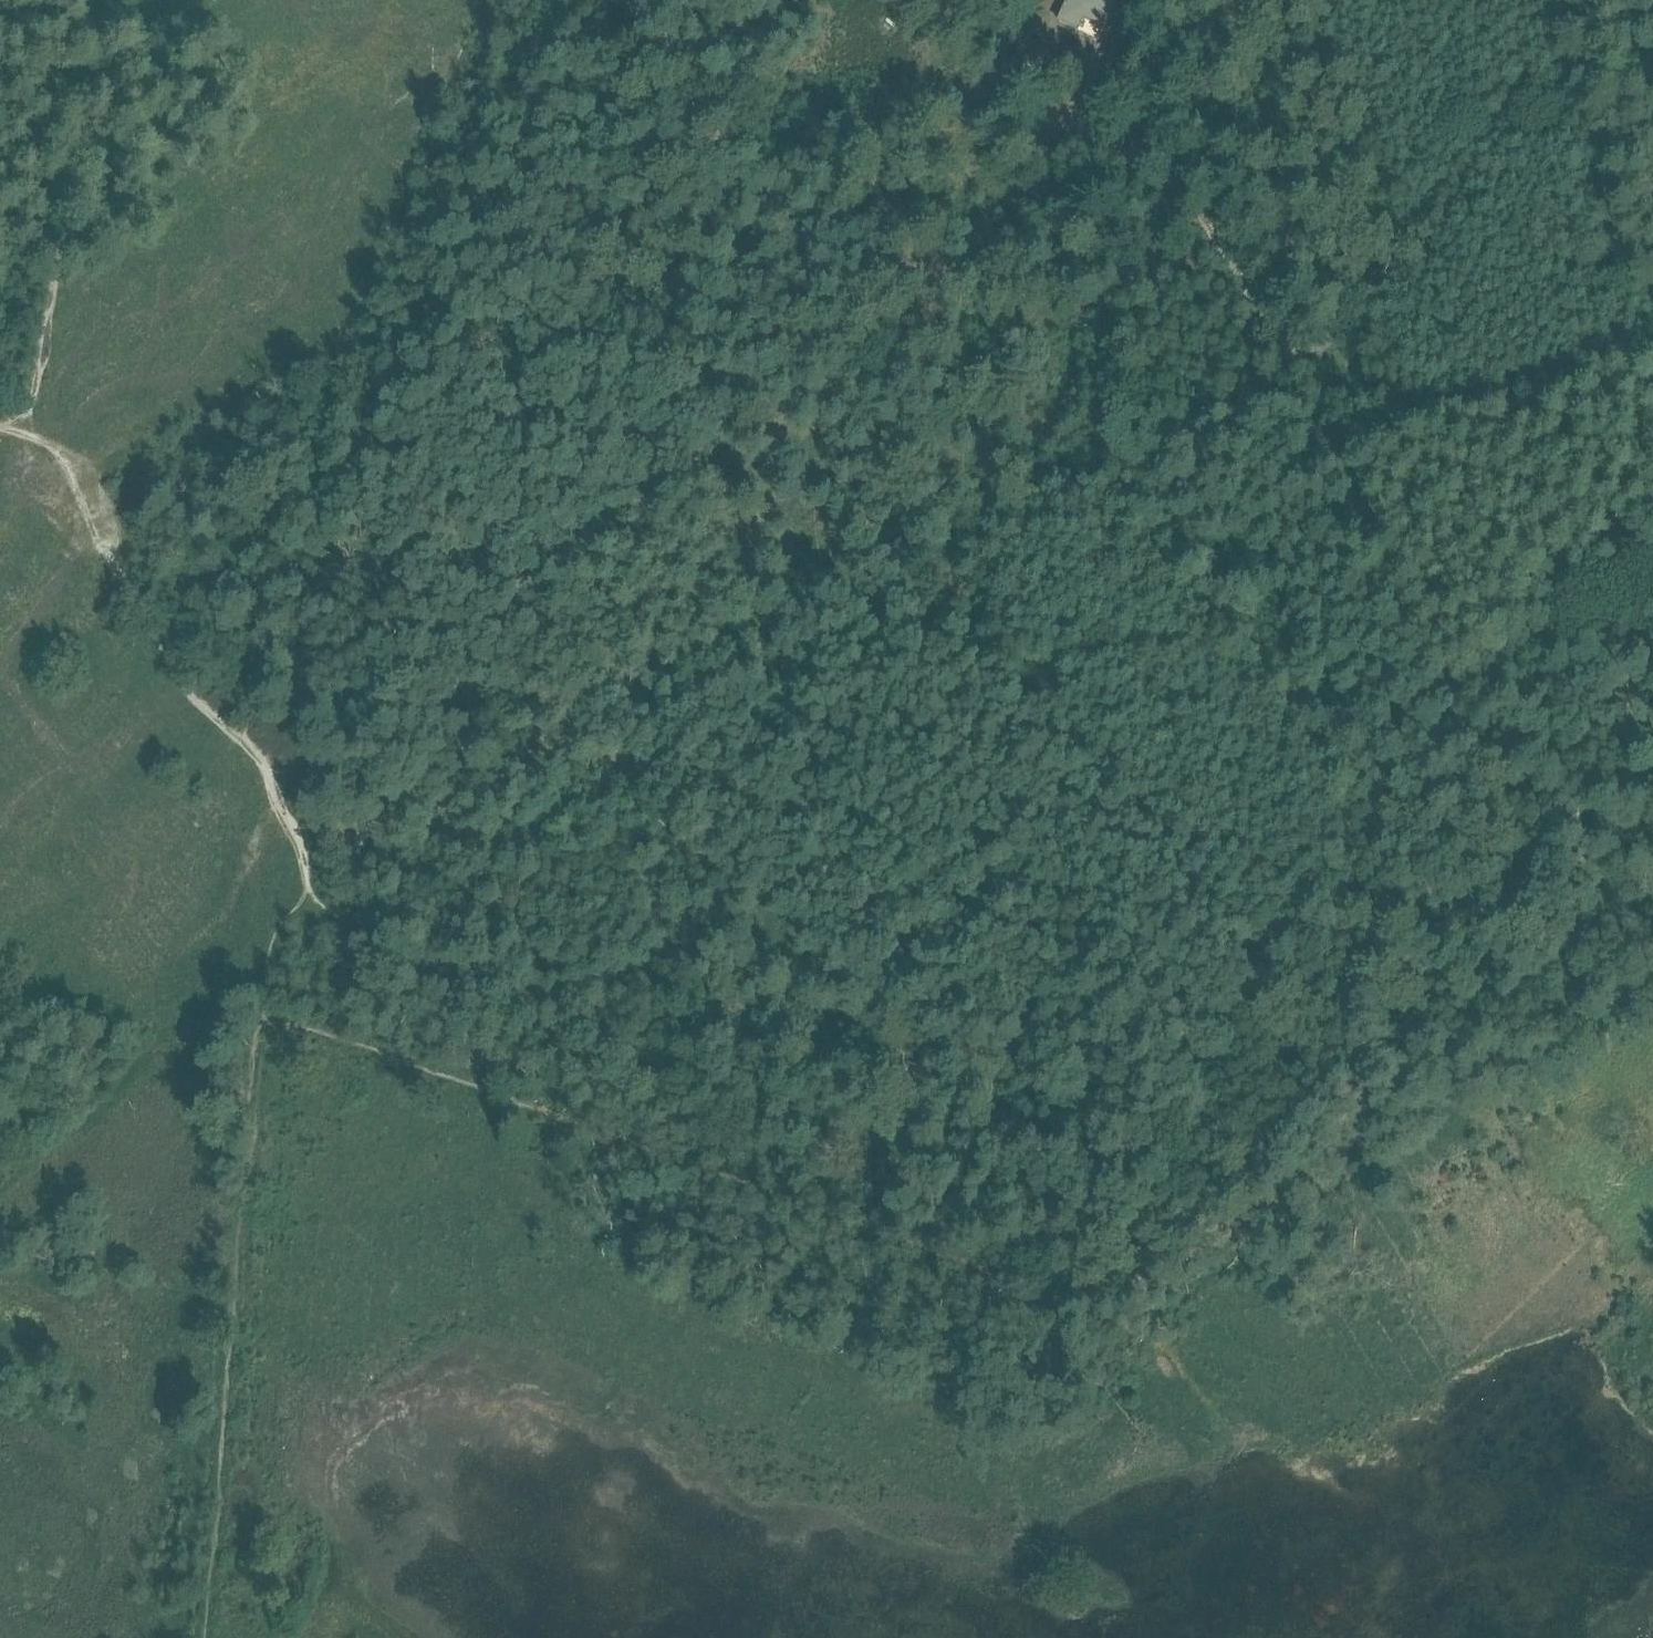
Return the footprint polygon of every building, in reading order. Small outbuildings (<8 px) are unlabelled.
[(1117,0),(1070,0),(1061,21),(1079,29),(1084,17),(1105,27),(1117,0)] [(1046,55),(1034,49),(1027,61),(1039,67),(1046,55)]
